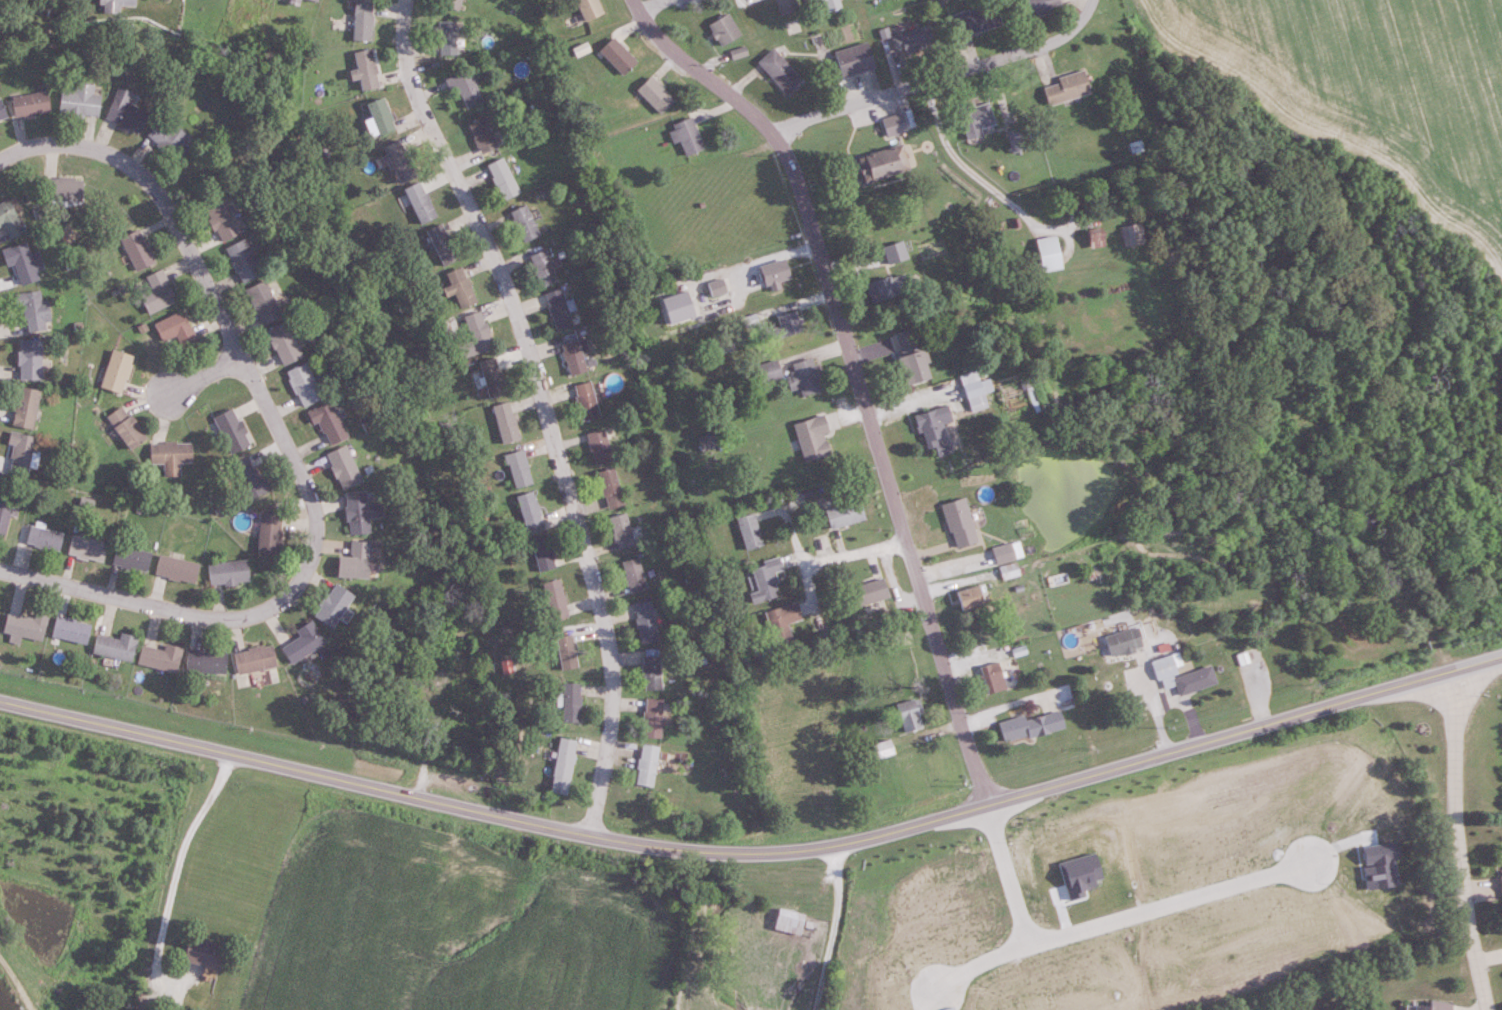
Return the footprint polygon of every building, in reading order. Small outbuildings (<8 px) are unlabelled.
[(119,7),(135,7),(135,0),(98,0),(98,13),(119,13),(119,7)] [(352,41),(370,41),(371,0),(353,0),(352,41)] [(438,4),(457,11),(461,0),(440,0),(438,4)] [(584,21),(602,12),(597,0),(574,0),(584,21)] [(797,9),(794,0),(775,0),(779,14),(797,9)] [(825,12),(840,7),(838,0),(822,0),(825,12)] [(1058,0),(1021,0),(1025,19),(1060,10),(1058,0)] [(950,13),(955,33),(999,23),(994,2),(950,13)] [(720,47),(740,33),(726,13),(706,26),(720,47)] [(457,21),(438,21),(438,55),(457,55),(457,21)] [(894,51),(901,50),(902,54),(934,47),(928,26),(890,35),(894,51)] [(637,61),(612,37),(598,51),(622,76),(637,61)] [(873,68),(867,42),(832,51),(839,77),(873,68)] [(803,81),(772,48),(756,62),(787,96),(803,81)] [(377,88),(373,49),(353,52),(355,70),(348,70),(350,81),(358,80),(360,90),(377,88)] [(449,78),(464,110),(483,101),(468,69),(449,78)] [(1047,106),(1088,94),(1081,70),(1055,78),(1057,83),(1042,87),(1047,106)] [(674,101),(649,77),(635,91),(660,115),(674,101)] [(139,133),(147,111),(126,104),(130,92),(115,88),(104,121),(139,133)] [(12,117),(49,113),(46,93),(10,97),(12,117)] [(395,128),(382,97),(365,105),(378,136),(395,128)] [(957,109),(965,139),(981,135),(980,128),(994,124),(987,100),(957,109)] [(880,117),(885,139),(906,134),(901,112),(880,117)] [(176,162),(192,141),(160,117),(145,138),(176,162)] [(480,154),(498,146),(485,117),(468,124),(480,154)] [(679,141),(685,156),(703,149),(691,117),(667,126),(673,143),(679,141)] [(1007,131),(1011,152),(1025,149),(1020,128),(1007,131)] [(382,148),(399,184),(417,176),(399,139),(382,148)] [(855,158),(863,182),(902,171),(895,146),(855,158)] [(486,166),(504,201),(520,192),(502,158),(486,166)] [(42,178),(41,199),(81,201),(82,180),(42,178)] [(403,189),(419,225),(436,217),(420,181),(403,189)] [(239,233),(223,197),(202,207),(218,243),(239,233)] [(9,241),(25,231),(6,199),(0,203),(0,227),(9,241)] [(540,235),(528,205),(510,212),(523,242),(540,235)] [(426,230),(441,266),(458,260),(442,223),(426,230)] [(1142,224),(1121,226),(1123,246),(1144,244),(1142,224)] [(120,238),(135,271),(153,262),(138,229),(120,238)] [(1102,236),(1091,234),(1089,246),(1101,247),(1102,236)] [(1061,269),(1054,236),(1034,240),(1041,273),(1061,269)] [(243,239),(223,248),(239,284),(259,274),(243,239)] [(887,264),(907,259),(902,241),(882,247),(887,264)] [(38,251),(28,253),(26,243),(0,250),(5,268),(13,265),(18,286),(38,281),(35,271),(43,269),(38,251)] [(558,281),(547,249),(529,256),(540,287),(558,281)] [(789,278),(783,258),(758,267),(767,293),(778,289),(776,283),(789,278)] [(477,303),(460,267),(443,275),(460,311),(477,303)] [(148,314),(176,301),(160,269),(145,276),(151,289),(139,296),(148,314)] [(865,284),(871,303),(910,290),(904,271),(865,284)] [(726,293),(724,279),(708,283),(710,296),(726,293)] [(243,290),(260,326),(280,316),(262,280),(243,290)] [(544,294),(556,331),(574,326),(561,288),(544,294)] [(40,302),(40,292),(19,294),(23,332),(49,330),(46,301),(40,302)] [(194,341),(182,311),(153,323),(161,343),(175,337),(179,347),(194,341)] [(778,336),(801,331),(796,311),(774,316),(778,336)] [(464,317),(470,341),(456,345),(460,359),(492,349),(482,312),(464,317)] [(300,358),(284,321),(264,331),(281,367),(300,358)] [(561,344),(569,376),(587,372),(579,340),(561,344)] [(40,341),(18,341),(18,380),(40,380),(40,341)] [(132,356),(111,350),(100,389),(120,395),(132,356)] [(899,355),(902,383),(925,381),(922,352),(899,355)] [(799,388),(801,396),(823,391),(815,357),(792,363),(794,373),(785,376),(789,391),(799,388)] [(505,395),(495,358),(477,363),(487,400),(505,395)] [(759,366),(764,381),(780,376),(776,361),(759,366)] [(303,363),(284,373),(302,408),(321,398),(303,363)] [(993,391),(989,378),(979,381),(976,371),(960,375),(971,412),(988,407),(984,394),(993,391)] [(585,422),(601,416),(591,381),(574,386),(585,422)] [(31,430),(39,391),(17,387),(9,425),(31,430)] [(306,413),(313,426),(317,424),(328,446),(346,437),(328,402),(306,413)] [(496,405),(496,442),(514,442),(514,405),(496,405)] [(105,417),(128,450),(144,439),(121,406),(105,417)] [(952,452),(945,425),(951,423),(947,406),(913,415),(923,453),(933,450),(935,456),(952,452)] [(211,418),(230,454),(251,443),(232,407),(211,418)] [(594,466),(613,461),(605,429),(586,433),(594,466)] [(35,438),(9,430),(5,444),(14,446),(6,472),(23,477),(35,438)] [(190,443),(148,444),(149,463),(162,463),(162,477),(178,476),(178,463),(191,463),(190,443)] [(325,455),(341,490),(361,481),(345,446),(325,455)] [(533,483),(522,451),(504,458),(515,490),(533,483)] [(230,465),(247,500),(267,490),(250,455),(230,465)] [(608,510),(625,505),(615,468),(598,473),(608,510)] [(525,528),(542,522),(531,491),(514,497),(525,528)] [(382,502),(367,502),(367,493),(344,493),(345,534),(368,533),(368,518),(382,517),(382,502)] [(941,505),(955,548),(978,541),(964,498),(941,505)] [(859,500),(825,511),(831,530),(865,519),(859,500)] [(0,502),(0,535),(7,535),(7,515),(15,515),(15,502),(0,502)] [(277,556),(282,516),(260,513),(255,553),(277,556)] [(636,545),(628,513),(610,517),(617,550),(636,545)] [(745,551),(763,546),(754,514),(737,518),(745,551)] [(25,544),(57,552),(62,533),(30,525),(25,544)] [(539,572),(557,566),(547,534),(529,540),(539,572)] [(106,543),(70,535),(66,555),(101,563),(106,543)] [(366,580),(369,543),(350,541),(348,557),(336,556),(335,577),(366,580)] [(992,548),(996,565),(1023,558),(1019,541),(992,548)] [(150,551),(115,544),(110,565),(145,573),(150,551)] [(192,585),(198,562),(159,552),(153,575),(192,585)] [(630,594),(647,590),(640,557),(622,562),(630,594)] [(780,597),(774,572),(783,570),(780,558),(751,565),(758,592),(749,594),(751,604),(780,597)] [(248,583),(245,560),(206,565),(209,588),(248,583)] [(888,597),(882,578),(847,588),(853,608),(888,597)] [(568,617),(560,579),(541,583),(550,621),(568,617)] [(311,616),(328,629),(352,598),(335,584),(311,616)] [(983,605),(977,586),(957,592),(963,611),(983,605)] [(659,640),(652,600),(634,603),(641,643),(659,640)] [(794,647),(788,624),(803,621),(798,603),(766,611),(776,652),(794,647)] [(21,638),(41,642),(47,616),(33,614),(32,619),(6,614),(2,634),(10,635),(8,642),(20,645),(21,638)] [(85,645),(89,625),(55,617),(51,638),(85,645)] [(294,632),(298,638),(280,650),(290,665),(323,644),(309,622),(294,632)] [(1104,636),(1110,658),(1142,649),(1136,627),(1104,636)] [(130,662),(136,637),(118,634),(117,640),(96,635),(92,654),(130,662)] [(577,668),(573,635),(554,637),(558,670),(577,668)] [(162,651),(142,645),(137,664),(175,674),(181,649),(164,645),(162,651)] [(235,674),(274,669),(272,647),(232,652),(235,674)] [(226,653),(186,650),(185,672),(224,674),(226,653)] [(1210,666),(1181,674),(1175,655),(1153,661),(1161,689),(1175,685),(1178,696),(1216,685),(1210,666)] [(661,690),(661,656),(643,656),(643,690),(661,690)] [(989,694),(1007,689),(999,661),(981,667),(989,694)] [(580,723),(580,684),(561,684),(561,723),(580,723)] [(895,705),(905,734),(925,726),(916,698),(895,705)] [(663,699),(645,699),(644,738),(662,739),(663,699)] [(999,725),(1004,744),(1064,729),(1059,709),(999,725)] [(576,741),(559,738),(549,793),(566,796),(576,741)] [(871,745),(875,759),(893,755),(890,741),(871,745)] [(659,747),(641,744),(635,785),(652,788),(659,747)] [(772,928),(797,936),(804,916),(779,908),(772,928)] [(1412,1001),(1411,1009),(1449,1009),(1450,1005),(1412,1001)]
